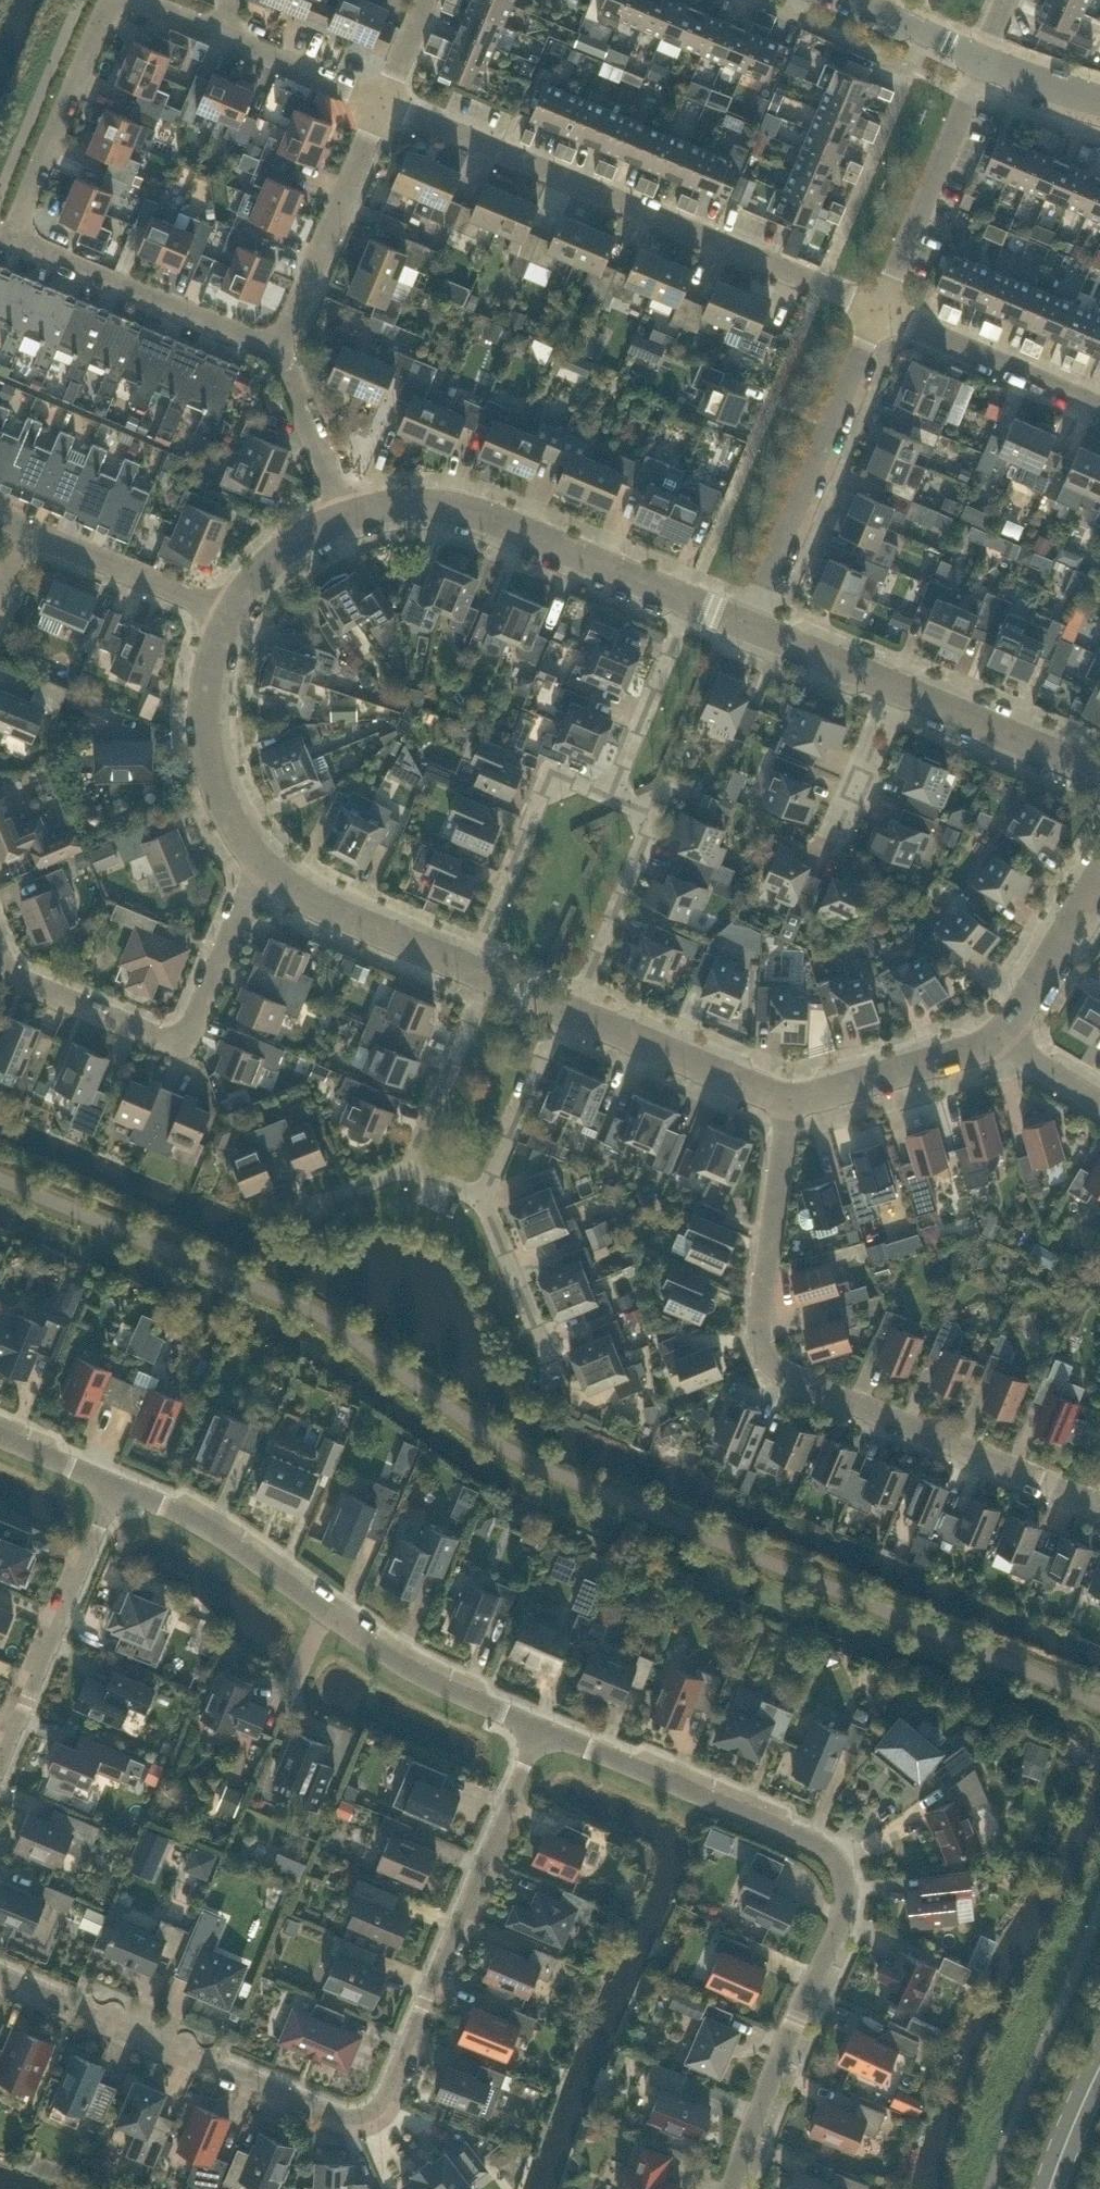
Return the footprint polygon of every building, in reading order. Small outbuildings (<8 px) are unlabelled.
[(316,26),(326,0),(286,0),(283,7),(305,16),(303,20),(316,26)] [(316,26),(328,31),(330,26),(352,35),(366,0),(326,0),(316,26)] [(389,8),(370,0),(366,0),(352,35),(373,44),(371,49),(385,54),(397,26),(384,20),(389,8)] [(458,5),(446,0),(445,0),(442,8),(455,13),(458,5)] [(512,3),(504,0),(471,0),(468,9),(504,24),(512,3)] [(629,0),(604,0),(600,10),(621,19),(629,0)] [(621,19),(641,27),(653,0),(629,0),(621,19)] [(641,27),(662,36),(677,0),(653,0),(641,27)] [(697,8),(678,0),(677,0),(662,36),(682,44),(697,8)] [(725,0),(714,0),(709,13),(697,8),(682,44),(703,53),(718,17),(722,7),(725,0)] [(735,0),(725,0),(722,7),(730,10),(735,0)] [(1083,11),(1057,0),(1046,0),(1039,17),(1042,19),(1037,33),(1087,54),(1093,40),(1075,32),(1083,11)] [(1088,0),(1057,0),(1083,11),(1088,0)] [(763,24),(768,11),(759,8),(754,21),(763,24)] [(495,44),(504,24),(468,9),(459,29),(495,44)] [(771,28),(776,15),(768,11),(763,24),(771,28)] [(723,61),(738,25),(718,17),(703,53),(723,61)] [(763,24),(754,21),(750,30),(738,25),(723,61),(744,70),(759,34),(763,24)] [(759,34),(744,70),(765,79),(780,43),(769,38),(767,37),(771,28),(763,24),(759,34)] [(487,65),(495,44),(459,29),(454,41),(432,32),(429,41),(487,65)] [(594,37),(580,31),(574,45),(588,51),(594,37)] [(180,70),(189,47),(163,36),(157,49),(134,40),(126,61),(162,76),(167,65),(180,70)] [(478,86),(487,65),(429,41),(425,49),(447,58),(442,71),(478,86)] [(201,60),(203,54),(193,49),(191,55),(201,60)] [(797,75),(804,58),(792,53),(785,70),(797,75)] [(157,87),(162,76),(126,61),(117,82),(140,91),(135,104),(161,115),(170,93),(157,87)] [(863,102),(872,81),(826,62),(817,83),(827,87),(863,102)] [(219,117),(234,81),(213,72),(203,96),(190,90),(179,116),(201,125),(207,112),(219,117)] [(252,88),(254,82),(239,76),(236,82),(234,81),(219,117),(230,122),(224,135),(247,144),(257,118),(245,113),(255,90),(252,88)] [(552,126),(567,91),(546,82),(531,117),(552,126)] [(890,99),(894,90),(882,85),(878,94),(890,99)] [(309,113),(315,100),(280,86),(275,100),(283,103),(279,112),(292,117),(288,128),(324,143),(333,122),(309,113)] [(827,87),(819,108),(855,123),(864,127),(868,118),(863,116),(862,116),(858,114),(863,102),(827,87)] [(767,106),(773,92),(763,88),(757,102),(767,106)] [(776,114),(782,98),(784,93),(776,90),(768,111),(776,114)] [(572,135),(587,99),(567,91),(552,126),(572,135)] [(593,144),(608,108),(587,99),(572,135),(593,144)] [(766,108),(754,103),(749,116),(760,121),(766,108)] [(151,138),(161,115),(135,104),(129,118),(106,108),(97,129),(134,144),(139,133),(151,138)] [(613,152),(628,116),(608,108),(593,144),(613,152)] [(819,108),(810,128),(846,143),(851,131),(861,135),(864,127),(855,123),(819,108)] [(649,125),(628,116),(613,152),(634,161),(649,125)] [(877,132),(880,123),(868,118),(864,127),(877,132)] [(669,133),(649,125),(634,161),(654,169),(669,133)] [(1045,142),(1050,130),(1042,126),(1036,139),(1045,142)] [(530,143),(535,131),(527,127),(521,140),(530,143)] [(873,141),(877,132),(864,127),(861,135),(873,141)] [(324,144),(324,143),(288,128),(283,140),(270,134),(261,157),(286,167),(291,154),(315,165),(316,163),(321,165),(329,146),(324,144)] [(838,164),(846,143),(810,128),(802,149),(838,164)] [(129,156),(134,144),(97,129),(88,150),(112,160),(106,173),(132,183),(139,186),(143,177),(136,174),(141,161),(129,156)] [(1054,146),(1059,133),(1050,130),(1045,142),(1054,146)] [(675,178),(690,142),(669,133),(654,169),(675,178)] [(1006,179),(1021,143),(1000,135),(998,139),(990,135),(976,167),(1006,179)] [(563,157),(568,145),(559,141),(554,154),(563,157)] [(695,186),(710,150),(690,142),(675,178),(695,186)] [(729,197),(749,148),(735,142),(728,158),(710,150),(695,186),(716,195),(717,192),(729,197)] [(1026,188),(1041,152),(1021,143),(1006,179),(1026,188)] [(1086,159),(1091,147),(1083,143),(1077,156),(1086,159)] [(571,161),(577,148),(568,145),(563,157),(571,161)] [(1095,163),(1099,151),(1091,147),(1086,159),(1095,163)] [(420,196),(435,160),(409,149),(388,199),(398,204),(404,189),(420,196)] [(829,184),(838,164),(802,149),(793,169),(829,184)] [(1047,197),(1062,160),(1041,152),(1026,188),(1047,197)] [(280,181),(286,167),(261,157),(251,180),(264,185),(259,197),(296,212),(304,191),(280,181)] [(604,174),(609,162),(601,158),(595,171),(604,174)] [(860,173),(863,164),(851,159),(847,168),(860,173)] [(450,198),(461,171),(435,160),(420,196),(414,210),(430,217),(453,226),(462,203),(450,198)] [(1067,205),(1082,169),(1062,160),(1047,197),(1067,205)] [(612,178),(618,165),(609,162),(604,174),(612,178)] [(856,182),(860,173),(847,168),(844,176),(856,182)] [(793,169),(785,190),(820,205),(830,209),(834,200),(824,196),(829,184),(793,169)] [(1099,184),(1099,177),(1082,169),(1067,205),(1087,214),(1099,184)] [(123,206),(132,183),(106,173),(101,186),(78,176),(69,197),(105,212),(110,201),(123,206)] [(746,204),(757,180),(742,174),(732,198),(746,204)] [(645,191),(650,179),(641,175),(636,188),(645,191)] [(653,195),(659,182),(650,179),(645,191),(653,195)] [(498,228),(512,193),(486,182),(475,209),(462,203),(453,226),(476,236),(482,221),(498,228)] [(1087,214),(1099,219),(1099,184),(1087,214)] [(820,205),(785,190),(776,186),(768,207),(812,226),(820,205)] [(686,208),(691,196),(682,192),(677,205),(686,208)] [(974,195),(966,192),(965,192),(960,204),(969,208),(974,195)] [(527,230),(538,204),(512,193),(498,228),(513,234),(507,249),(530,258),(540,236),(527,230)] [(694,212),(700,200),(691,196),(686,208),(694,212)] [(100,224),(105,212),(69,197),(60,218),(83,228),(78,240),(104,251),(113,229),(100,224)] [(163,218),(168,206),(147,197),(136,222),(148,228),(138,251),(159,260),(174,223),(163,218)] [(287,233),(296,212),(259,197),(255,208),(242,203),(237,214),(233,225),(258,236),(264,223),(287,233)] [(842,214),(846,205),(834,200),(830,209),(842,214)] [(839,223),(842,214),(830,209),(826,217),(839,223)] [(225,222),(233,225),(237,214),(229,211),(225,222)] [(402,235),(408,222),(383,212),(377,225),(402,235)] [(575,260),(589,225),(563,214),(552,241),(540,236),(530,258),(553,268),(559,254),(575,260)] [(202,251),(213,225),(191,215),(186,228),(174,223),(159,260),(180,268),(190,245),(202,251)] [(253,249),(258,236),(233,225),(223,248),(236,253),(231,265),(267,280),(276,259),(253,249)] [(604,262),(615,236),(589,225),(575,260),(591,267),(584,281),(594,285),(589,298),(602,303),(607,291),(617,268),(604,262)] [(417,268),(427,245),(404,236),(399,248),(372,237),(361,263),(396,278),(403,262),(417,268)] [(667,257),(648,249),(641,246),(630,273),(617,268),(607,291),(631,301),(637,286),(653,293),(667,257)] [(957,296),(972,260),(951,251),(936,287),(957,296)] [(204,282),(214,258),(202,253),(192,277),(204,282)] [(682,295),(693,268),(667,257),(653,293),(678,303),(671,320),(684,325),(695,300),(682,295)] [(978,304),(992,269),(972,260),(957,296),(978,304)] [(390,294),(396,278),(361,263),(350,290),(377,301),(372,313),(395,323),(404,300),(390,294)] [(0,265),(0,302),(13,270),(10,275),(0,271),(3,266),(0,265)] [(258,301),(267,280),(231,265),(226,276),(213,271),(209,280),(258,301)] [(998,313),(1013,277),(992,269),(978,304),(998,313)] [(35,279),(13,270),(0,302),(0,323),(11,328),(2,349),(16,356),(26,334),(25,334),(46,284),(45,284),(43,289),(33,285),(35,279)] [(1018,322),(1033,286),(1013,277),(998,313),(1018,322)] [(730,325),(744,290),(718,279),(707,306),(695,300),(684,325),(697,331),(704,314),(730,325)] [(65,298),(68,293),(46,284),(25,334),(26,334),(43,341),(34,363),(49,369),(58,347),(57,347),(78,297),(75,302),(65,298)] [(1039,330),(1054,294),(1033,286),(1018,322),(1039,330)] [(759,327),(770,301),(744,290),(730,325),(746,332),(740,346),(763,356),(772,333),(759,327)] [(1059,339),(1074,303),(1054,294),(1039,330),(1059,339)] [(98,312),(100,307),(78,297),(57,347),(58,347),(76,355),(67,377),(81,383),(90,361),(111,311),(110,311),(108,316),(98,312)] [(948,318),(953,306),(944,302),(939,314),(948,318)] [(1080,347),(1095,311),(1074,303),(1059,339),(1080,347)] [(956,322),(962,309),(953,306),(948,318),(956,322)] [(130,325),(132,320),(111,311),(90,361),(108,368),(99,390),(114,396),(123,375),(122,374),(143,325),(143,324),(140,330),(130,325)] [(1095,311),(1080,347),(1099,356),(1099,313),(1095,311)] [(989,335),(994,323),(985,319),(980,332),(989,335)] [(997,339),(1003,326),(994,323),(989,335),(997,339)] [(355,348),(361,334),(338,324),(328,347),(341,352),(330,379),(356,390),(370,355),(355,348)] [(163,339),(165,334),(143,325),(122,374),(123,375),(140,382),(131,404),(146,410),(155,388),(176,338),(175,338),(173,343),(163,339)] [(603,332),(593,327),(582,353),(592,357),(603,332)] [(636,333),(629,350),(659,362),(666,345),(637,333),(636,333)] [(1030,352),(1035,340),(1026,336),(1021,349),(1030,352)] [(195,353),(197,347),(176,338),(155,388),(173,396),(157,433),(172,440),(188,402),(187,402),(208,352),(207,352),(205,357),(195,353)] [(1038,356),(1043,343),(1035,340),(1030,352),(1038,356)] [(406,379),(415,356),(392,347),(386,361),(370,355),(356,390),(382,401),(393,374),(405,379),(406,379)] [(228,366),(230,361),(208,352),(187,402),(188,402),(205,409),(196,431),(211,437),(235,381),(237,375),(239,371),(228,366)] [(1070,369),(1076,357),(1067,353),(1062,366),(1070,369)] [(426,397),(439,366),(415,356),(406,379),(405,379),(398,396),(411,402),(400,428),(426,439),(441,404),(426,397)] [(1079,373),(1084,361),(1076,357),(1070,369),(1079,373)] [(913,359),(904,380),(933,392),(941,395),(954,400),(959,386),(962,380),(949,374),(913,359)] [(725,370),(713,365),(702,361),(692,384),(707,390),(700,406),(736,421),(747,394),(720,383),(725,370)] [(237,375),(235,381),(247,386),(252,376),(239,371),(237,375)] [(0,392),(0,397),(10,401),(17,385),(5,380),(0,392)] [(904,380),(895,400),(918,410),(913,422),(940,433),(945,421),(948,414),(949,412),(954,400),(941,395),(933,392),(904,380)] [(475,429),(479,421),(485,405),(462,396),(456,410),(441,404),(426,439),(452,450),(462,423),(475,429)] [(505,421),(512,407),(488,397),(485,405),(479,421),(491,426),(480,453),(506,464),(521,428),(505,421)] [(1003,405),(989,399),(984,413),(997,418),(1003,405)] [(11,408),(0,403),(0,485),(20,437),(19,437),(2,429),(11,408)] [(43,421),(28,415),(19,437),(20,437),(0,485),(0,486),(2,482),(12,486),(10,491),(32,500),(53,450),(52,450),(34,443),(43,421)] [(1019,461),(1035,425),(1015,416),(1005,438),(992,433),(976,467),(990,473),(994,465),(1002,469),(1008,456),(1019,461)] [(273,441),(278,430),(246,417),(238,436),(244,439),(238,452),(281,470),(287,455),(285,454),(287,447),(273,441)] [(556,453),(566,430),(543,420),(537,435),(521,428),(506,464),(532,475),(544,448),(556,453)] [(931,455),(940,433),(913,422),(908,434),(885,425),(877,446),(913,461),(918,450),(931,455)] [(1046,456),(1056,434),(1035,425),(1019,461),(1031,466),(1023,483),(1044,493),(1058,462),(1046,456)] [(67,456),(76,435),(61,428),(52,450),(53,450),(32,500),(35,495),(45,499),(42,505),(64,514),(85,464),(84,464),(67,456)] [(583,454),(589,439),(566,430),(556,453),(569,458),(558,485),(584,496),(598,461),(583,454)] [(99,470),(108,448),(93,442),(84,464),(85,464),(64,514),(65,514),(67,509),(77,513),(75,518),(97,527),(117,478),(117,477),(99,470)] [(1044,493),(1064,502),(1076,507),(1084,490),(1099,455),(1099,453),(1080,444),(1074,459),(1070,467),(1058,462),(1044,493)] [(877,446),(868,466),(890,476),(886,486),(885,488),(885,489),(887,489),(913,499),(918,487),(918,486),(922,478),(926,467),(913,461),(877,446)] [(168,471),(186,459),(177,451),(167,451),(160,468),(168,471)] [(274,485),(281,470),(238,452),(233,466),(226,463),(218,482),(250,496),(255,484),(269,490),(272,484),(274,485)] [(633,485),(643,462),(620,453),(614,467),(598,461),(584,496),(610,507),(621,480),(633,485)] [(1084,490),(1096,495),(1086,516),(1095,520),(1091,529),(1099,534),(1099,455),(1084,490)] [(131,483),(141,462),(126,456),(117,477),(117,478),(97,527),(97,528),(100,522),(109,526),(107,532),(130,541),(150,491),(131,483)] [(666,472),(648,464),(643,462),(633,485),(646,491),(635,517),(661,528),(675,493),(660,486),(666,472)] [(723,490),(713,486),(700,480),(692,500),(675,493),(661,528),(687,539),(698,512),(711,518),(723,490)] [(211,511),(216,500),(184,486),(176,505),(182,508),(176,522),(219,540),(225,525),(223,524),(225,517),(211,511)] [(903,521),(913,499),(887,489),(882,501),(858,491),(856,494),(851,491),(843,509),(886,527),(890,516),(903,521)] [(881,538),(886,527),(843,509),(836,526),(842,529),(840,532),(865,542),(860,554),(860,555),(890,567),(899,545),(881,538)] [(212,555),(219,540),(176,522),(171,536),(164,533),(156,552),(188,565),(193,554),(207,560),(210,554),(212,555)] [(1033,549),(1049,556),(1056,542),(1039,535),(1033,549)] [(1014,556),(1018,546),(1006,541),(1002,551),(1014,556)] [(884,579),(890,567),(860,555),(855,567),(830,556),(829,559),(823,557),(816,575),(822,577),(858,592),(858,593),(871,598),(880,577),(884,579)] [(441,609),(458,568),(438,560),(427,586),(415,581),(402,611),(404,612),(403,617),(421,624),(429,604),(441,609)] [(467,603),(478,577),(458,568),(441,609),(453,614),(448,625),(468,633),(479,608),(467,603)] [(332,576),(358,620),(364,630),(394,612),(380,588),(369,595),(354,571),(349,574),(347,571),(333,576),(332,576)] [(347,627),(358,620),(332,576),(331,577),(332,577),(320,587),(322,590),(317,593),(331,617),(320,624),(334,648),(353,637),(347,627)] [(858,593),(858,592),(822,577),(813,598),(862,618),(866,609),(854,604),(858,593)] [(91,612),(97,596),(55,578),(42,609),(44,610),(38,625),(58,633),(64,618),(83,626),(76,643),(91,650),(98,633),(105,618),(91,612)] [(947,600),(952,587),(931,578),(920,602),(933,607),(922,633),(943,641),(958,605),(947,600)] [(509,638),(526,597),(506,588),(495,615),(483,610),(472,635),(492,644),(497,633),(509,638)] [(986,629),(1000,596),(988,590),(984,600),(975,597),(970,609),(958,605),(943,641),(963,650),(974,624),(986,629)] [(1009,611),(1013,601),(1000,596),(986,629),(999,635),(988,660),(1008,669),(1024,632),(1012,627),(1018,615),(1009,611)] [(535,632),(546,605),(526,597),(509,638),(521,643),(517,654),(537,662),(547,637),(535,632)] [(105,618),(98,633),(104,635),(100,645),(119,653),(112,669),(113,670),(115,666),(145,679),(144,682),(145,683),(164,637),(131,624),(130,625),(119,620),(122,613),(109,608),(105,618)] [(891,621),(908,628),(913,617),(896,610),(891,621)] [(615,641),(620,629),(594,618),(586,638),(597,643),(592,655),(632,672),(641,652),(615,641)] [(1024,632),(1008,669),(1029,678),(1038,657),(1050,662),(1066,624),(1054,618),(1050,628),(1029,620),(1024,632)] [(337,656),(331,651),(306,643),(302,655),(274,646),(273,652),(270,651),(262,665),(310,681),(314,668),(324,671),(332,671),(337,656)] [(355,666),(361,661),(353,652),(347,657),(355,666)] [(1097,653),(1086,674),(1099,680),(1093,691),(1099,694),(1099,654),(1097,653)] [(624,692),(632,672),(592,655),(586,667),(576,662),(567,682),(593,693),(598,681),(624,692)] [(306,693),(310,681),(262,665),(260,681),(263,681),(261,687),(288,696),(284,709),(310,717),(317,697),(306,693)] [(1054,687),(1058,676),(1048,672),(1043,683),(1054,687)] [(736,693),(740,682),(720,673),(713,689),(710,688),(703,705),(707,706),(703,714),(719,720),(715,729),(731,736),(732,735),(745,740),(758,710),(744,704),(747,698),(736,693)] [(69,687),(41,676),(30,701),(0,688),(0,727),(32,740),(45,707),(58,713),(69,687)] [(586,709),(591,697),(566,686),(557,706),(568,711),(563,723),(604,740),(612,720),(586,709)] [(1093,691),(1087,702),(1075,695),(1070,704),(1099,719),(1099,694),(1093,691)] [(105,720),(111,707),(79,693),(73,706),(105,720)] [(838,746),(847,726),(806,709),(799,724),(791,721),(785,736),(782,735),(776,749),(813,764),(819,751),(822,753),(827,741),(838,746)] [(353,710),(338,711),(338,719),(353,719),(353,710)] [(307,745),(323,738),(316,721),(305,721),(285,730),(290,742),(262,753),(265,760),(263,762),(265,777),(313,758),(307,745)] [(596,760),(604,740),(563,723),(558,735),(547,730),(539,751),(564,761),(569,749),(596,760)] [(385,744),(392,738),(399,731),(395,724),(379,730),(385,744)] [(403,743),(392,738),(387,749),(397,754),(403,743)] [(502,761),(507,749),(482,738),(473,761),(483,765),(476,782),(511,796),(522,769),(502,761)] [(97,779),(153,778),(152,740),(97,741),(97,779)] [(924,755),(923,758),(907,751),(898,771),(909,776),(905,788),(911,790),(906,803),(936,816),(942,802),(943,803),(949,788),(941,784),(947,769),(939,765),(941,762),(924,755)] [(803,780),(808,767),(778,755),(772,768),(771,767),(765,783),(773,787),(767,802),(808,819),(816,799),(805,795),(809,783),(803,780)] [(329,766),(318,770),(313,758),(265,777),(266,778),(274,791),(277,789),(280,797),(303,788),(308,800),(332,790),(337,785),(329,766)] [(47,785),(55,781),(50,769),(42,772),(47,785)] [(435,778),(425,774),(419,790),(428,793),(435,778)] [(338,819),(325,845),(344,855),(365,815),(370,805),(373,799),(355,790),(352,795),(339,789),(327,813),(338,819)] [(714,812),(720,799),(705,792),(699,806),(714,812)] [(479,816),(485,804),(459,793),(450,816),(460,820),(453,836),(488,851),(499,824),(479,816)] [(20,826),(7,794),(0,797),(0,858),(32,845),(41,865),(82,848),(74,827),(44,839),(36,819),(20,826)] [(365,815),(344,855),(363,865),(377,839),(388,845),(401,821),(389,815),(392,809),(373,799),(370,805),(365,815)] [(1054,843),(1065,824),(1027,801),(1018,816),(1011,811),(1002,826),(1003,826),(995,839),(1024,856),(1031,843),(1037,847),(1043,836),(1054,843)] [(929,833),(935,820),(904,807),(899,820),(892,818),(887,829),(876,824),(868,844),(884,851),(883,854),(899,861),(901,858),(909,861),(915,846),(924,849),(930,833),(929,833)] [(682,812),(674,832),(685,836),(681,848),(687,851),(682,863),(713,876),(712,876),(729,884),(735,869),(719,863),(725,848),(717,844),(723,829),(682,812)] [(178,827),(153,837),(147,823),(115,836),(125,861),(148,852),(161,885),(194,871),(183,846),(185,845),(178,827)] [(960,829),(953,826),(946,842),(953,845),(960,829)] [(121,862),(112,841),(92,850),(101,870),(121,862)] [(782,841),(765,882),(781,888),(777,897),(792,903),(789,910),(803,916),(819,877),(806,872),(809,865),(798,861),(802,849),(782,841)] [(457,871),(462,859),(423,843),(414,866),(437,875),(430,892),(465,906),(476,880),(457,871)] [(81,866),(88,863),(84,852),(76,855),(81,866)] [(1022,896),(1034,877),(996,854),(987,869),(979,864),(970,879),(971,880),(964,892),(992,909),(999,896),(1006,900),(1012,889),(1022,896)] [(712,876),(713,876),(682,863),(677,876),(670,873),(665,884),(654,879),(646,900),(662,907),(661,910),(677,917),(679,913),(687,917),(693,901),(702,905),(708,889),(707,888),(712,876)] [(57,899),(74,892),(63,866),(36,877),(42,892),(22,900),(38,940),(69,928),(57,899)] [(819,877),(803,916),(804,916),(807,908),(819,913),(818,914),(834,920),(838,912),(853,918),(857,910),(860,912),(867,895),(864,894),(870,877),(850,869),(846,880),(834,876),(831,882),(819,877)] [(152,933),(158,919),(118,902),(112,916),(138,927),(123,961),(137,967),(130,984),(132,985),(131,987),(133,992),(143,996),(147,994),(148,992),(151,993),(158,976),(173,982),(187,948),(152,933)] [(973,911),(971,913),(964,908),(954,921),(947,915),(936,928),(936,929),(927,940),(953,961),(962,950),(967,954),(975,945),(985,953),(999,936),(985,925),(987,922),(973,911)] [(693,956),(699,942),(657,924),(651,937),(644,934),(640,946),(628,941),(620,961),(637,968),(635,971),(652,978),(653,975),(661,978),(668,963),(676,966),(682,951),(693,956)] [(302,971),(310,951),(272,936),(261,961),(257,959),(251,974),(306,996),(315,977),(302,971)] [(718,954),(718,955),(705,950),(692,980),(705,986),(702,992),(714,997),(709,1008),(729,1017),(736,1000),(739,1002),(746,985),(743,984),(746,976),(731,969),(734,961),(718,954)] [(349,972),(354,960),(344,955),(339,967),(349,972)] [(932,961),(929,962),(925,955),(910,963),(906,955),(891,964),(891,965),(879,972),(896,1001),(908,994),(912,1000),(923,994),(929,1004),(947,993),(938,978),(941,976),(932,961)] [(866,976),(850,981),(847,972),(831,977),(831,978),(817,982),(826,1013),(840,1009),(842,1016),(854,1013),(857,1025),(878,1019),(866,976)] [(298,1016),(306,996),(251,974),(245,988),(249,990),(239,1015),(277,1031),(285,1011),(298,1016)] [(790,995),(791,985),(773,985),(773,986),(759,985),(757,1018),(772,1019),(771,1026),(783,1027),(783,1039),(805,1040),(807,996),(790,995)] [(424,1029),(435,1004),(397,988),(389,1008),(376,1002),(367,1022),(423,1046),(429,1031),(424,1029)] [(1089,993),(1069,1027),(1092,1041),(1099,1028),(1099,999),(1089,993)] [(39,1027),(13,1016),(0,1047),(0,1060),(21,1069),(15,1083),(33,1090),(55,1036),(39,1029),(39,1027)] [(417,1060),(423,1046),(367,1022),(359,1043),(372,1048),(364,1067),(402,1083),(412,1058),(417,1060)] [(277,1069),(285,1048),(230,1025),(224,1040),(228,1042),(218,1068),(256,1083),(264,1064),(277,1069)] [(76,1046),(77,1043),(76,1043),(57,1088),(58,1088),(59,1086),(82,1095),(71,1124),(95,1134),(111,1093),(95,1087),(108,1056),(107,1056),(106,1058),(76,1046)] [(569,1113),(586,1072),(566,1064),(555,1091),(549,1088),(539,1113),(553,1119),(557,1108),(569,1113)] [(595,1107),(606,1080),(586,1072),(569,1113),(581,1118),(576,1129),(596,1137),(607,1112),(595,1107)] [(395,1112),(401,1097),(346,1074),(337,1095),(350,1100),(342,1120),(351,1123),(349,1128),(350,1132),(352,1136),(361,1140),(366,1139),(370,1136),(371,1132),(380,1136),(391,1110),(395,1112)] [(157,1089),(147,1085),(132,1078),(116,1117),(135,1125),(130,1138),(150,1146),(173,1090),(159,1084),(157,1089)] [(38,1096),(44,1083),(37,1080),(33,1090),(32,1093),(38,1096)] [(220,1096),(226,1110),(242,1103),(235,1089),(220,1096)] [(187,1096),(186,1096),(173,1090),(150,1146),(170,1154),(175,1141),(195,1150),(211,1111),(185,1101),(187,1096)] [(658,1102),(648,1098),(638,1094),(627,1120),(615,1115),(604,1140),(625,1149),(629,1138),(641,1143),(658,1102)] [(667,1137),(678,1111),(658,1102),(641,1143),(653,1148),(649,1159),(669,1167),(679,1142),(667,1137)] [(969,1144),(956,1148),(968,1188),(990,1181),(987,1171),(990,1171),(993,1168),(996,1165),(998,1161),(999,1157),(999,1153),(999,1149),(1002,1148),(991,1110),(962,1119),(969,1144)] [(310,1121),(291,1129),(286,1116),(266,1124),(288,1180),(303,1174),(301,1170),(326,1159),(310,1121)] [(1043,1162),(1064,1157),(1053,1118),(1023,1127),(1031,1152),(1018,1156),(1025,1181),(1047,1175),(1043,1162)] [(274,1186),(288,1180),(266,1124),(246,1132),(251,1145),(231,1153),(247,1191),(272,1181),(274,1186)] [(713,1173),(730,1132),(710,1124),(699,1150),(687,1145),(677,1171),(697,1179),(701,1168),(713,1173)] [(927,1170),(947,1164),(936,1126),(907,1135),(914,1160),(901,1163),(916,1214),(938,1208),(927,1170)] [(729,1193),(750,1141),(730,1132),(713,1173),(725,1178),(720,1189),(729,1193)] [(860,1176),(847,1180),(852,1198),(853,1201),(854,1205),(859,1221),(881,1214),(877,1202),(897,1196),(892,1180),(893,1180),(882,1142),(852,1151),(860,1176)] [(1093,1173),(1081,1166),(1067,1188),(1087,1200),(1094,1189),(1099,1193),(1099,1160),(1093,1173)] [(554,1195),(565,1191),(554,1165),(529,1175),(536,1193),(510,1204),(518,1225),(559,1208),(554,1195)] [(853,1201),(840,1204),(833,1179),(804,1188),(809,1206),(802,1208),(800,1211),(800,1216),(801,1220),(803,1225),(808,1226),(814,1224),(815,1226),(835,1220),(839,1232),(861,1226),(859,1221),(854,1205),(853,1201)] [(728,1211),(702,1201),(699,1200),(694,1212),(722,1224),(728,1211)] [(575,1215),(564,1220),(559,1208),(518,1225),(527,1245),(553,1234),(558,1246),(583,1235),(575,1215)] [(717,1236),(722,1224),(694,1212),(685,1234),(694,1238),(687,1255),(722,1269),(733,1243),(717,1236)] [(584,1269),(595,1264),(587,1244),(561,1255),(566,1267),(540,1278),(548,1298),(589,1281),(584,1269)] [(848,1279),(836,1282),(830,1262),(792,1273),(800,1302),(825,1295),(829,1308),(852,1301),(855,1300),(851,1286),(848,1279)] [(696,1287),(701,1274),(673,1263),(664,1285),(673,1288),(665,1305),(701,1320),(712,1294),(696,1287)] [(605,1288),(594,1293),(589,1281),(548,1298),(557,1318),(583,1307),(588,1319),(614,1309),(605,1288)] [(866,1282),(851,1286),(855,1300),(870,1296),(866,1282)] [(845,1327),(858,1323),(852,1301),(829,1308),(826,1308),(830,1321),(805,1329),(813,1358),(851,1347),(845,1327)] [(949,1306),(929,1354),(941,1360),(931,1384),(959,1395),(974,1359),(955,1351),(963,1332),(959,1322),(953,1320),(958,1309),(955,1308),(949,1306)] [(903,1329),(908,1317),(886,1308),(876,1332),(889,1337),(879,1362),(907,1373),(922,1337),(903,1329)] [(70,1321),(47,1312),(42,1323),(18,1313),(12,1327),(0,1321),(0,1347),(3,1348),(0,1355),(0,1365),(1,1365),(2,1369),(10,1372),(14,1371),(27,1376),(39,1346),(56,1353),(70,1321)] [(614,1342),(625,1338),(617,1318),(592,1328),(597,1340),(570,1351),(578,1371),(619,1354),(614,1342)] [(711,1346),(696,1353),(691,1340),(662,1352),(671,1374),(680,1370),(687,1387),(722,1373),(711,1346)] [(1008,1373),(1013,1361),(992,1352),(981,1376),(994,1382),(984,1406),(1012,1417),(1027,1381),(1008,1373)] [(635,1362),(624,1366),(619,1354),(578,1371),(587,1391),(613,1380),(620,1396),(645,1386),(635,1362)] [(1044,1374),(1034,1398),(1046,1404),(1036,1428),(1064,1439),(1079,1403),(1078,1402),(1085,1386),(1067,1379),(1073,1364),(1056,1357),(1048,1376),(1044,1374)] [(110,1370),(93,1363),(80,1358),(62,1400),(93,1413),(100,1395),(106,1398),(106,1399),(108,1400),(108,1399),(118,1403),(117,1404),(120,1405),(130,1381),(110,1372),(110,1370)] [(130,1381),(120,1405),(122,1406),(122,1405),(132,1409),(131,1410),(134,1411),(134,1409),(140,1412),(133,1430),(163,1442),(181,1400),(154,1388),(159,1376),(155,1374),(139,1368),(133,1382),(130,1381)] [(754,1420),(759,1408),(732,1397),(716,1436),(730,1442),(725,1455),(749,1465),(766,1425),(754,1420)] [(248,1419),(247,1421),(215,1408),(195,1456),(229,1470),(239,1445),(254,1452),(265,1426),(248,1419)] [(799,1466),(814,1431),(787,1420),(779,1440),(766,1435),(755,1463),(777,1473),(782,1459),(799,1466)] [(332,1473),(344,1443),(326,1436),(319,1452),(325,1455),(320,1468),(332,1473)] [(848,1465),(855,1448),(828,1437),(814,1473),(831,1480),(827,1489),(848,1498),(859,1473),(861,1470),(848,1465)] [(406,1440),(394,1468),(406,1473),(418,1445),(406,1440)] [(302,1511),(318,1472),(274,1454),(257,1492),(302,1511)] [(891,1505),(906,1470),(879,1459),(871,1479),(859,1473),(848,1498),(847,1502),(869,1511),(874,1498),(891,1505)] [(939,1507),(947,1487),(921,1476),(906,1511),(923,1518),(917,1531),(939,1541),(941,1537),(951,1512),(939,1507)] [(384,1527),(399,1491),(376,1481),(368,1501),(343,1491),(323,1539),(334,1544),(334,1545),(337,1547),(338,1545),(357,1553),(370,1521),(384,1527)] [(983,1543),(998,1508),(971,1497),(963,1517),(951,1512),(941,1537),(962,1546),(966,1536),(983,1543)] [(493,1513),(481,1507),(472,1527),(484,1532),(493,1513)] [(1013,1514),(998,1549),(1015,1557),(1009,1570),(1031,1579),(1033,1575),(1043,1550),(1031,1545),(1039,1525),(1013,1514)] [(31,1531),(0,1518),(0,1537),(1,1537),(0,1540),(0,1573),(20,1581),(22,1579),(26,1581),(32,1568),(27,1565),(34,1549),(25,1545),(31,1531)] [(442,1573),(457,1538),(427,1525),(419,1545),(399,1537),(381,1581),(414,1595),(426,1567),(442,1573)] [(925,1536),(920,1548),(933,1553),(938,1541),(925,1536)] [(1055,1556),(1043,1550),(1033,1575),(1055,1584),(1059,1575),(1075,1582),(1090,1547),(1064,1536),(1055,1556)] [(1090,1588),(1099,1592),(1099,1565),(1090,1588)] [(507,1612),(517,1588),(496,1579),(491,1591),(468,1582),(450,1626),(480,1639),(494,1607),(507,1612)] [(150,1598),(154,1590),(137,1583),(133,1591),(131,1590),(128,1596),(124,1598),(123,1603),(124,1607),(122,1611),(116,1609),(111,1622),(117,1624),(116,1627),(133,1634),(127,1648),(155,1660),(165,1636),(155,1632),(167,1605),(150,1598)] [(1,1643),(14,1612),(0,1606),(0,1643),(1,1643)] [(580,1645),(592,1616),(579,1611),(570,1631),(527,1613),(511,1653),(527,1660),(528,1658),(539,1662),(538,1664),(555,1671),(568,1640),(580,1645)] [(640,1653),(634,1666),(593,1649),(579,1682),(622,1699),(630,1681),(643,1687),(654,1659),(640,1653)] [(697,1666),(694,1675),(671,1665),(652,1712),(682,1725),(691,1703),(708,1710),(722,1677),(697,1666)] [(154,1688),(122,1675),(118,1673),(118,1674),(122,1676),(117,1689),(88,1677),(76,1705),(120,1724),(129,1703),(145,1710),(154,1688)] [(245,1701),(251,1687),(221,1674),(203,1717),(233,1729),(236,1723),(258,1732),(268,1708),(254,1702),(253,1704),(245,1701)] [(781,1739),(793,1711),(763,1699),(757,1713),(730,1702),(715,1738),(731,1745),(730,1746),(731,1746),(732,1745),(744,1750),(744,1751),(745,1752),(745,1751),(759,1757),(768,1734),(781,1739)] [(938,1753),(941,1750),(901,1717),(874,1749),(872,1748),(872,1749),(890,1764),(893,1762),(898,1766),(896,1769),(915,1785),(915,1784),(914,1782),(927,1767),(930,1770),(939,1783),(974,1757),(964,1743),(944,1758),(938,1753)] [(852,1720),(847,1732),(814,1718),(793,1771),(797,1772),(795,1776),(806,1781),(808,1777),(826,1785),(842,1746),(856,1752),(867,1726),(852,1720)] [(321,1761),(328,1744),(285,1727),(285,1728),(295,1732),(277,1776),(297,1784),(292,1796),(318,1807),(335,1767),(333,1766),(331,1772),(321,1768),(322,1765),(321,1761)] [(54,1769),(48,1783),(71,1793),(77,1779),(89,1784),(96,1767),(111,1773),(136,1784),(145,1762),(120,1751),(96,1741),(83,1736),(82,1735),(81,1737),(77,1748),(61,1741),(50,1767),(54,1769)] [(406,1773),(394,1802),(405,1807),(410,1809),(447,1825),(460,1794),(441,1786),(447,1772),(441,1769),(413,1758),(412,1758),(406,1773)] [(967,1808),(988,1799),(975,1767),(950,1786),(956,1799),(926,1811),(935,1833),(938,1832),(948,1857),(981,1843),(967,1808)] [(85,1856),(98,1825),(66,1811),(60,1826),(30,1814),(16,1847),(56,1864),(64,1847),(85,1856)] [(406,1838),(411,1824),(386,1813),(380,1828),(392,1833),(378,1866),(422,1884),(437,1851),(406,1838)] [(584,1847),(590,1833),(566,1823),(560,1837),(546,1831),(534,1860),(547,1865),(549,1869),(557,1872),(561,1871),(574,1876),(586,1847),(584,1847)] [(216,1855),(202,1850),(191,1876),(205,1881),(216,1855)] [(769,1890),(775,1878),(751,1867),(740,1890),(750,1895),(742,1911),(784,1930),(797,1903),(769,1890)] [(912,1924),(958,1919),(955,1895),(972,1894),(969,1869),(921,1874),(923,1889),(908,1890),(909,1898),(907,1901),(908,1913),(911,1916),(912,1924)] [(385,1904),(390,1891),(358,1877),(352,1892),(361,1896),(350,1922),(398,1943),(410,1914),(385,1904)] [(41,1897),(2,1881),(0,1886),(0,1916),(32,1930),(39,1912),(49,1917),(54,1904),(68,1910),(75,1895),(47,1883),(41,1897)] [(586,1919),(594,1900),(566,1889),(561,1901),(538,1891),(530,1910),(516,1904),(507,1924),(561,1946),(574,1914),(586,1919)] [(205,1907),(178,1972),(193,1978),(204,1983),(200,1992),(229,2004),(244,1968),(204,1952),(220,1914),(205,1907)] [(174,1957),(186,1929),(162,1919),(155,1935),(118,1919),(105,1950),(134,1963),(133,1964),(151,1972),(160,1951),(174,1957)] [(744,1958),(750,1945),(721,1932),(715,1947),(722,1950),(708,1982),(751,2001),(766,1968),(744,1958)] [(364,1961),(370,1948),(338,1935),(331,1952),(338,1955),(326,1984),(342,1991),(340,1994),(356,2000),(357,1997),(373,2003),(386,1971),(364,1961)] [(548,1979),(558,1956),(534,1946),(528,1959),(498,1946),(485,1977),(490,1979),(489,1982),(504,1988),(505,1985),(527,1995),(536,1974),(548,1979)] [(929,1979),(935,1966),(900,1949),(894,1962),(886,1959),(879,1974),(886,1978),(880,1991),(916,2007),(922,1994),(923,1995),(930,1979),(929,1979)] [(961,1979),(968,1965),(945,1954),(939,1969),(961,1979)] [(339,2027),(345,2013),(317,2001),(311,2015),(295,2009),(283,2039),(308,2050),(307,2053),(308,2053),(310,2049),(320,2053),(318,2057),(320,2058),(321,2055),(347,2066),(359,2035),(339,2027)] [(705,2019),(687,2060),(720,2075),(728,2056),(729,2056),(729,2054),(728,2054),(732,2047),(733,2046),(732,2046),(739,2030),(727,2025),(733,2011),(708,2001),(708,2002),(701,2017),(705,2019)] [(513,2007),(508,2019),(474,2006),(472,2010),(470,2011),(467,2019),(468,2021),(460,2040),(507,2058),(517,2032),(530,2037),(538,2017),(513,2007)] [(912,2056),(919,2040),(892,2027),(885,2042),(855,2028),(839,2061),(883,2081),(898,2049),(912,2056)] [(38,2037),(16,2028),(7,2050),(0,2047),(0,2071),(33,2085),(51,2043),(38,2037)] [(97,2079),(103,2065),(75,2053),(55,2101),(83,2113),(83,2111),(104,2119),(116,2090),(100,2084),(97,2079)] [(683,2088),(689,2075),(652,2060),(645,2079),(662,2086),(650,2118),(664,2123),(663,2126),(682,2133),(683,2131),(697,2136),(710,2103),(688,2094),(687,2097),(678,2094),(681,2087),(683,2088)] [(448,2065),(437,2096),(480,2112),(490,2116),(501,2086),(506,2072),(482,2063),(477,2076),(448,2065)] [(153,2121),(166,2091),(136,2079),(118,2121),(137,2129),(127,2153),(155,2165),(171,2129),(153,2121)] [(876,2135),(886,2111),(860,2101),(854,2114),(823,2101),(811,2132),(854,2149),(862,2129),(876,2135)] [(178,2148),(197,2156),(188,2178),(190,2179),(186,2188),(211,2188),(212,2188),(214,2188),(217,2188),(229,2160),(215,2155),(230,2118),(196,2104),(178,2148)] [(295,2145),(262,2131),(253,2153),(239,2147),(225,2179),(241,2186),(244,2179),(268,2188),(277,2188),(282,2176),(285,2177),(291,2163),(288,2161),(295,2145)] [(451,2159),(447,2153),(446,2152),(445,2153),(432,2163),(431,2163),(431,2164),(427,2166),(429,2169),(423,2173),(422,2171),(418,2174),(418,2173),(417,2174),(404,2184),(402,2185),(404,2186),(406,2188),(470,2188),(471,2188),(472,2188),(473,2187),(472,2186),(468,2181),(484,2169),(485,2169),(486,2168),(485,2167),(469,2147),(470,2147),(469,2145),(467,2146),(467,2147),(451,2159)] [(648,2148),(642,2146),(635,2170),(629,2168),(622,2188),(680,2188),(681,2185),(663,2179),(671,2155),(648,2148)] [(352,2164),(317,2162),(316,2188),(366,2188),(366,2182),(365,2182),(365,2188),(354,2188),(354,2186),(352,2182),(352,2164)] [(869,2184),(837,2171),(832,2185),(797,2171),(790,2188),(867,2188),(869,2184)]
